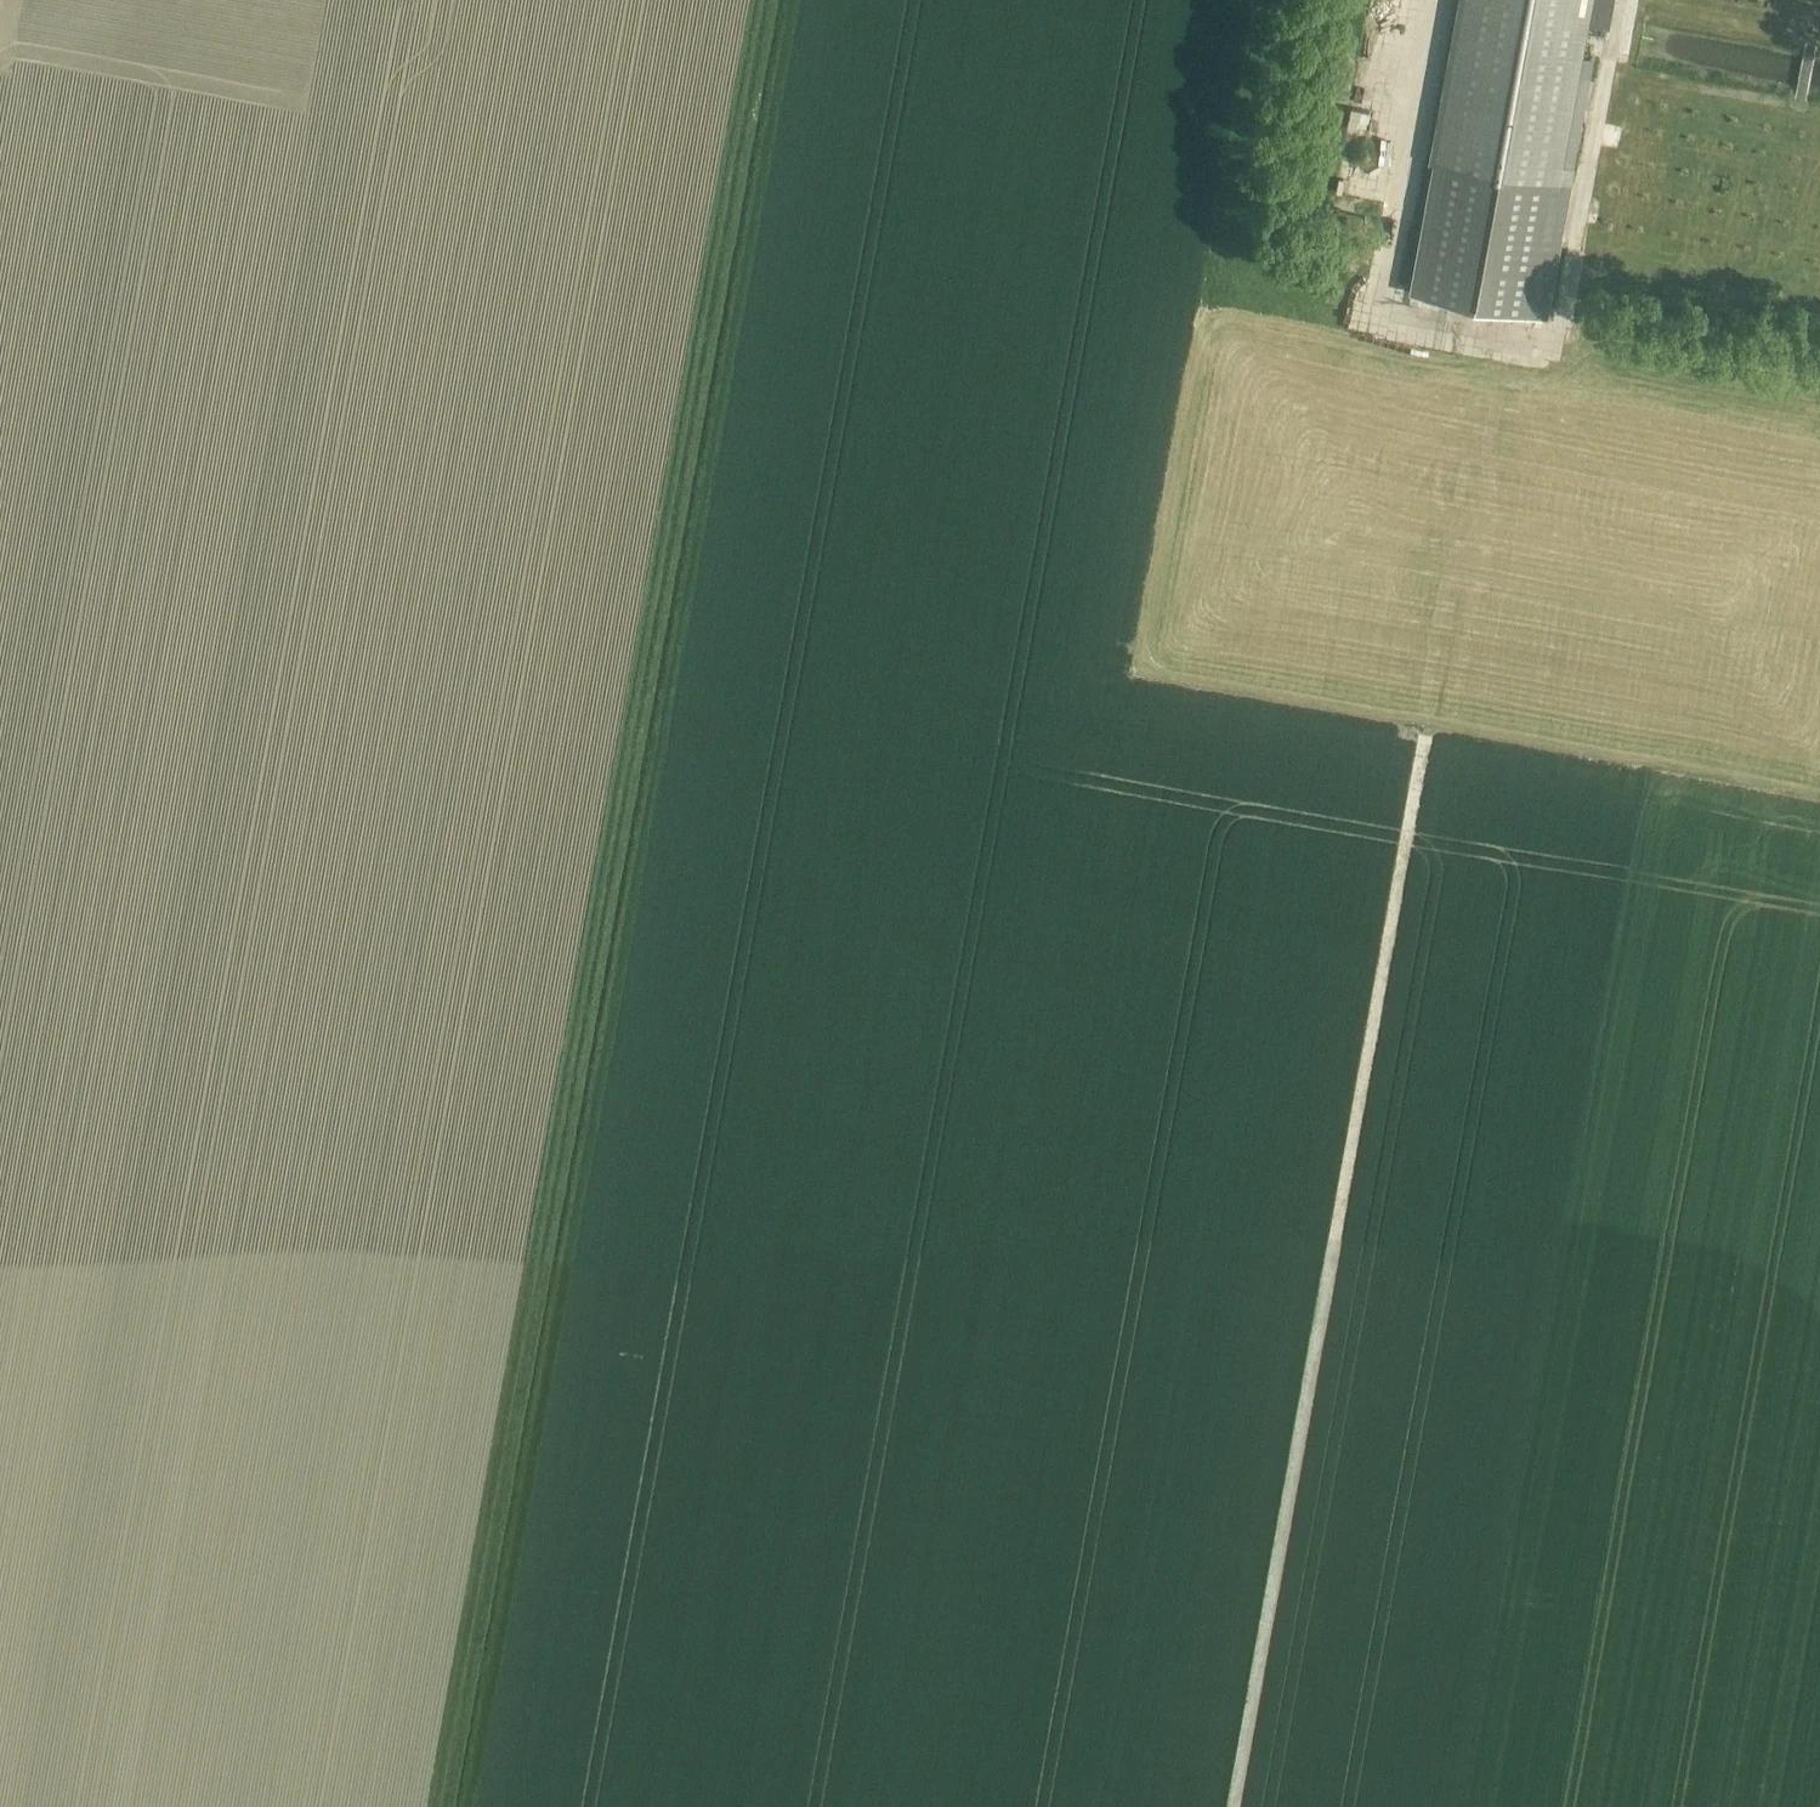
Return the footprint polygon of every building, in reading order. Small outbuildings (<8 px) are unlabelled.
[(1422,231),(1411,295),(1532,318),(1591,0),(1465,0),(1422,231)]
